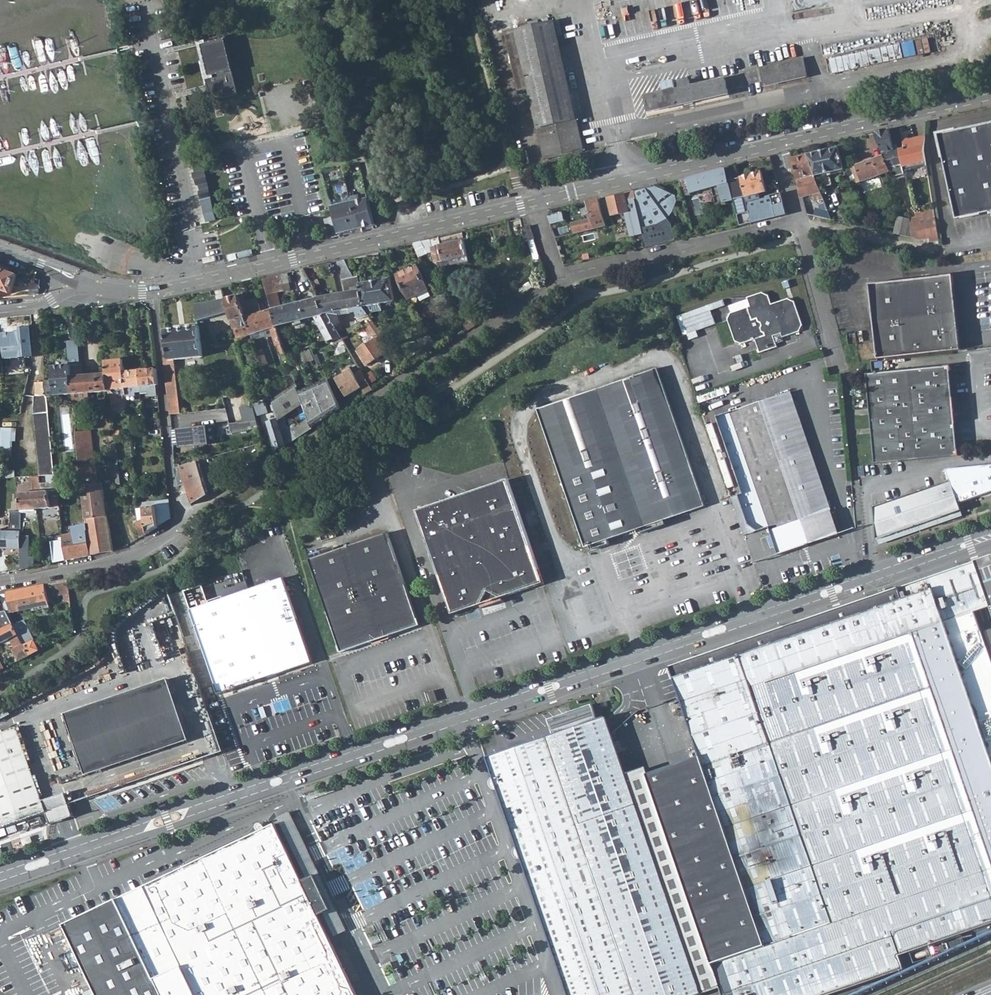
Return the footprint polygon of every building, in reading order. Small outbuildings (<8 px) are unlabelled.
[(555,22),(516,30),(538,128),(576,120),(555,22)] [(530,92),(516,30),(505,32),(518,94),(530,92)] [(210,93),(211,99),(240,93),(227,37),(199,43),(200,46),(209,90),(210,93)] [(807,77),(803,60),(761,70),(765,86),(807,77)] [(545,160),(583,152),(576,120),(538,128),(545,160)] [(983,124),(938,135),(957,220),(990,211),(990,213),(990,122),(983,124)] [(905,147),(894,150),(889,130),(874,133),(884,155),(891,171),(894,177),(905,175),(904,168),(927,163),(927,162),(925,153),(925,148),(925,135),(904,140),(905,147)] [(820,187),(833,184),(830,173),(844,170),(839,148),(808,155),(816,179),(820,187)] [(520,152),(523,165),(530,163),(527,150),(520,152)] [(808,155),(792,158),(803,197),(821,192),(820,187),(816,179),(808,155)] [(857,183),(891,171),(884,155),(851,167),(857,183)] [(762,173),(739,178),(736,165),(727,168),(734,201),(740,225),(786,215),(781,194),(761,199),(760,194),(767,192),(762,173)] [(689,178),(680,180),(682,188),(683,195),(713,188),(717,205),(734,201),(727,168),(689,178)] [(656,186),(635,191),(643,229),(644,232),(647,247),(675,240),(671,224),(675,220),(671,215),(673,213),(675,210),(677,207),(679,203),(679,201),(678,194),(656,188),(656,186)] [(643,229),(635,191),(608,198),(612,216),(634,211),(639,233),(644,232),(643,229)] [(353,202),(360,228),(372,225),(370,216),(366,199),(360,200),(353,202)] [(593,219),(574,224),(576,233),(607,226),(599,200),(588,202),(593,219)] [(203,233),(218,229),(211,201),(199,204),(196,205),(202,229),(203,233)] [(333,217),(338,234),(360,228),(353,202),(351,202),(330,207),(333,217)] [(805,205),(807,214),(821,217),(820,208),(805,205)] [(563,220),(562,213),(548,217),(550,223),(563,220)] [(936,225),(934,213),(911,219),(912,238),(923,241),(929,239),(930,243),(931,243),(938,241),(936,225)] [(339,236),(338,234),(333,217),(325,219),(329,238),(339,236)] [(898,218),(894,234),(912,238),(911,219),(898,218)] [(708,221),(690,225),(693,236),(711,232),(708,221)] [(534,239),(530,225),(522,228),(526,242),(528,241),(534,239)] [(468,256),(465,240),(440,245),(438,237),(412,243),(417,253),(433,248),(437,268),(442,267),(442,262),(468,256)] [(528,241),(534,261),(541,259),(534,239),(528,241)] [(252,246),(238,250),(240,256),(254,253),(252,246)] [(442,267),(469,261),(468,256),(442,262),(442,267)] [(360,322),(344,331),(342,323),(340,323),(338,311),(356,308),(358,317),(369,314),(368,312),(364,306),(359,284),(358,276),(353,277),(345,259),(337,261),(346,292),(319,297),(340,334),(343,338),(363,327),(360,322)] [(417,303),(414,297),(417,296),(427,291),(417,267),(397,275),(406,295),(412,305),(414,305),(416,304),(417,303)] [(10,294),(17,275),(0,268),(0,291),(10,294)] [(263,278),(272,308),(282,306),(278,292),(290,290),(287,272),(263,278)] [(879,359),(963,350),(962,335),(955,276),(945,277),(872,285),(879,359)] [(39,294),(39,280),(32,277),(31,285),(30,285),(30,295),(39,294)] [(359,284),(364,306),(381,303),(394,301),(390,278),(359,284)] [(427,291),(417,296),(419,301),(430,296),(427,291)] [(749,306),(729,313),(727,319),(735,340),(742,343),(755,340),(759,353),(776,348),(775,344),(783,341),(782,338),(800,332),(802,325),(794,302),(789,298),(771,304),(768,295),(762,292),(747,297),(749,306)] [(246,317),(250,328),(249,328),(251,334),(265,330),(262,320),(265,319),(263,311),(258,298),(246,302),(243,293),(240,294),(247,317),(246,317)] [(246,317),(247,317),(240,294),(236,295),(236,296),(225,298),(230,316),(232,325),(241,323),(243,330),(249,328),(250,328),(246,317)] [(340,334),(319,297),(299,302),(304,319),(315,317),(328,341),(340,334)] [(225,298),(195,304),(198,321),(230,316),(225,298)] [(278,325),(304,319),(299,302),(282,306),(272,308),(278,325)] [(727,302),(683,316),(689,335),(718,325),(714,312),(729,307),(727,302)] [(381,303),(364,306),(368,312),(382,310),(381,303)] [(278,325),(272,308),(263,311),(265,319),(262,320),(265,330),(271,328),(273,334),(277,345),(278,345),(281,353),(286,352),(278,325)] [(464,314),(457,319),(467,330),(475,325),(464,314)] [(234,332),(243,330),(241,323),(232,325),(234,332)] [(375,323),(366,330),(373,340),(359,351),(368,364),(385,352),(378,342),(384,337),(375,323)] [(25,353),(34,352),(32,324),(22,325),(22,329),(3,330),(6,364),(25,362),(25,353)] [(165,330),(168,354),(163,354),(170,421),(182,419),(176,366),(175,360),(184,359),(203,357),(199,326),(165,330)] [(251,334),(249,328),(243,330),(234,332),(237,342),(252,337),(251,334)] [(273,334),(271,328),(265,330),(267,336),(273,334)] [(428,333),(418,338),(427,351),(436,346),(428,333)] [(80,363),(78,339),(68,340),(69,364),(80,363)] [(105,361),(106,373),(108,390),(121,389),(122,396),(126,396),(126,388),(124,372),(123,360),(105,361)] [(73,404),(88,403),(87,393),(108,390),(106,373),(83,375),(82,363),(80,363),(69,364),(72,394),(73,404)] [(72,394),(69,364),(52,365),(52,374),(48,374),(48,381),(44,382),(46,395),(46,396),(72,394)] [(557,464),(584,546),(704,504),(657,367),(585,393),(589,406),(590,409),(592,414),(598,433),(604,450),(604,451),(592,452),(584,454),(581,455),(576,456),(573,457),(568,460),(557,464)] [(958,456),(950,367),(868,374),(875,463),(945,457),(958,456)] [(366,394),(373,389),(361,370),(355,374),(351,368),(336,377),(347,395),(361,387),(366,394)] [(142,387),(158,385),(156,369),(140,371),(142,387)] [(140,371),(124,372),(126,388),(133,388),(133,392),(137,392),(138,401),(142,400),(141,391),(142,389),(142,387),(140,371)] [(341,410),(327,379),(313,385),(313,386),(327,419),(341,410)] [(48,418),(46,396),(46,395),(44,382),(36,383),(35,389),(36,395),(32,396),(34,413),(33,413),(39,476),(53,474),(48,422),(48,418)] [(279,422),(280,424),(285,421),(285,410),(302,400),(299,391),(296,383),(272,399),(275,411),(279,422)] [(308,418),(312,428),(327,419),(313,386),(313,385),(299,391),(302,400),(303,401),(308,418)] [(121,389),(108,390),(110,409),(122,396),(121,389)] [(585,393),(537,408),(557,464),(568,460),(573,457),(576,456),(581,455),(584,454),(592,452),(604,451),(604,450),(598,433),(592,414),(590,409),(589,406),(585,393)] [(793,394),(734,413),(720,418),(744,495),(740,497),(749,527),(758,534),(772,529),(781,554),(840,534),(840,531),(793,394)] [(252,405),(239,408),(242,422),(255,420),(257,419),(252,405)] [(275,411),(267,413),(270,425),(279,422),(275,411)] [(286,445),(312,428),(308,418),(290,429),(283,434),(286,445)] [(255,420),(242,422),(228,424),(231,433),(258,428),(255,420)] [(280,424),(283,434),(290,429),(285,421),(280,424)] [(16,442),(16,427),(1,427),(1,477),(0,478),(6,478),(12,449),(14,449),(14,443),(16,442)] [(214,427),(175,431),(177,451),(208,447),(207,444),(216,443),(214,427)] [(95,467),(90,430),(79,431),(79,428),(75,428),(79,470),(95,467)] [(261,434),(267,458),(277,451),(270,430),(261,434)] [(195,460),(179,466),(192,503),(208,494),(195,460)] [(948,471),(949,476),(952,482),(877,507),(880,539),(961,512),(959,505),(990,494),(990,466),(948,471)] [(79,470),(81,491),(93,554),(114,551),(101,483),(97,483),(95,467),(79,470)] [(451,612),(497,596),(544,580),(512,486),(509,477),(416,509),(451,612)] [(39,492),(40,492),(38,478),(29,479),(30,484),(31,493),(39,492)] [(30,484),(18,485),(22,510),(60,506),(59,500),(58,494),(58,490),(40,492),(39,492),(31,493),(30,484)] [(154,501),(155,506),(157,525),(170,516),(169,500),(154,501)] [(157,525),(155,506),(142,508),(143,517),(135,522),(140,536),(157,525)] [(22,547),(22,536),(22,517),(10,517),(10,527),(7,527),(7,525),(0,526),(0,547),(22,547)] [(63,539),(64,560),(91,555),(87,530),(62,534),(63,539)] [(419,627),(387,535),(309,561),(341,654),(419,627)] [(30,562),(30,536),(22,536),(22,547),(22,568),(32,566),(32,562),(30,562)] [(55,562),(64,560),(63,539),(51,542),(55,562)] [(770,547),(755,552),(758,560),(773,555),(770,547)] [(976,562),(990,608),(990,557),(976,562)] [(976,562),(898,588),(902,600),(931,590),(942,623),(955,618),(976,679),(990,674),(990,665),(980,631),(990,627),(990,608),(976,562)] [(311,664),(281,578),(189,609),(219,696),(311,664)] [(69,580),(54,582),(57,601),(71,599),(69,580)] [(33,606),(33,608),(49,605),(45,585),(0,594),(0,597),(7,611),(33,606)] [(669,666),(678,696),(698,759),(762,946),(720,960),(732,994),(828,994),(900,969),(896,956),(990,920),(990,674),(976,679),(955,618),(942,623),(913,632),(902,600),(898,588),(669,666)] [(902,600),(913,632),(942,623),(931,590),(902,600)] [(3,643),(11,639),(19,635),(7,611),(0,597),(0,638),(3,643)] [(980,631),(990,665),(990,627),(980,631)] [(24,644),(19,635),(11,639),(15,649),(24,644)] [(24,645),(29,656),(30,656),(40,650),(35,640),(24,645)] [(15,649),(13,649),(19,661),(29,656),(24,645),(24,644),(15,649)] [(84,772),(187,738),(166,676),(63,711),(84,772)] [(552,716),(558,732),(597,719),(591,703),(552,716)] [(547,735),(633,994),(696,994),(701,993),(663,884),(654,857),(629,783),(612,733),(606,716),(597,719),(558,732),(547,735)] [(16,725),(0,730),(0,822),(37,810),(43,807),(40,797),(16,725)] [(547,735),(524,743),(524,742),(522,741),(520,739),(517,739),(514,740),(512,741),(511,743),(511,746),(511,748),(488,756),(494,775),(492,776),(490,778),(490,781),(489,782),(490,784),(490,786),(491,788),(495,789),(496,789),(497,789),(499,789),(516,841),(518,846),(517,846),(517,847),(515,848),(515,849),(514,850),(514,851),(514,853),(514,855),(515,856),(517,858),(518,859),(520,859),(522,859),(523,861),(568,994),(633,994),(547,735)] [(720,960),(762,946),(698,759),(648,776),(720,987),(723,994),(732,994),(720,960)] [(629,783),(654,857),(665,854),(670,852),(679,878),(674,880),(663,884),(701,993),(720,987),(648,776),(629,783)] [(61,816),(70,813),(66,800),(63,792),(53,795),(42,798),(49,820),(61,816)] [(325,911),(337,934),(339,932),(347,929),(311,855),(290,812),(285,814),(279,817),(308,879),(313,877),(316,875),(332,908),(328,910),(325,911)] [(274,823),(169,873),(61,924),(94,994),(354,994),(316,916),(325,911),(328,910),(332,908),(316,875),(313,877),(308,879),(301,882),(274,823)] [(670,852),(665,854),(674,880),(679,878),(670,852)] [(654,857),(663,884),(674,880),(665,854),(654,857)] [(375,925),(366,929),(370,936),(379,932),(375,925)] [(379,933),(370,938),(374,945),(383,940),(379,933)]
